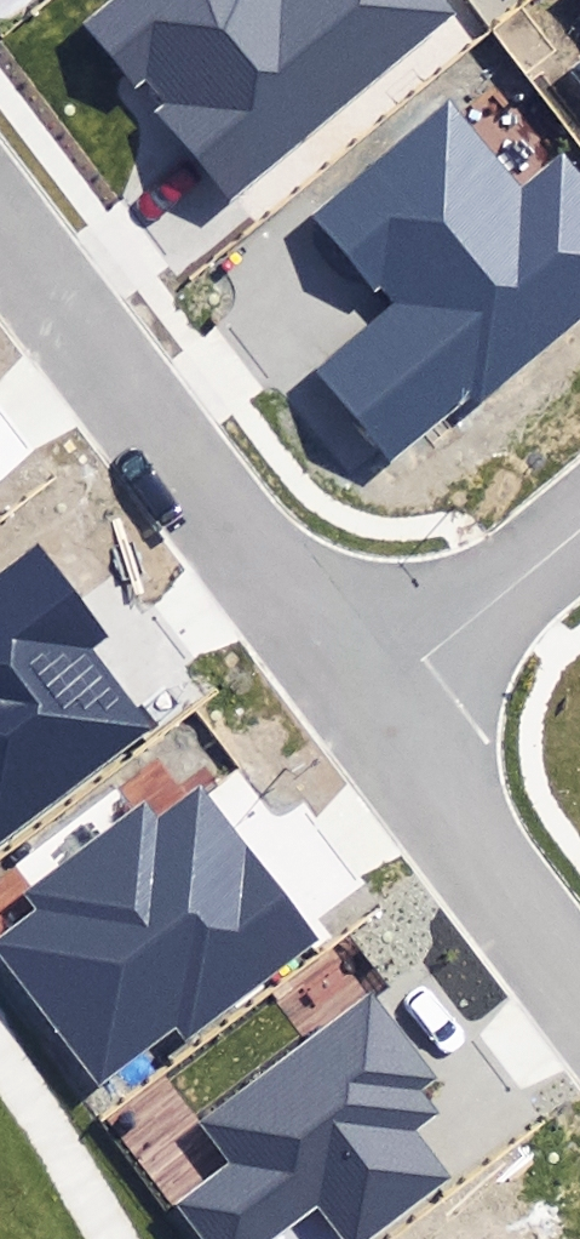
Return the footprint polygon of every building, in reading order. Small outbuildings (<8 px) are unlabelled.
[(231,197),(457,12),(447,0),(110,0),(83,23),(134,85),(149,73),(173,102),(160,112),(231,197)] [(385,467),(475,393),(482,401),(579,319),(579,172),(563,151),(524,183),(452,97),(308,216),(371,291),(382,282),(400,304),(311,378),(385,467)] [(146,726),(87,650),(107,635),(38,545),(0,574),(0,833),(146,726)] [(97,1085),(176,1022),(189,1038),(314,941),(197,791),(158,821),(143,802),(24,893),(36,909),(0,937),(0,956),(97,1085)] [(368,983),(193,1116),(228,1162),(175,1202),(203,1238),(262,1238),(316,1199),(347,1238),(361,1238),(446,1175),(411,1130),(437,1110),(420,1089),(438,1075),(368,983)]
